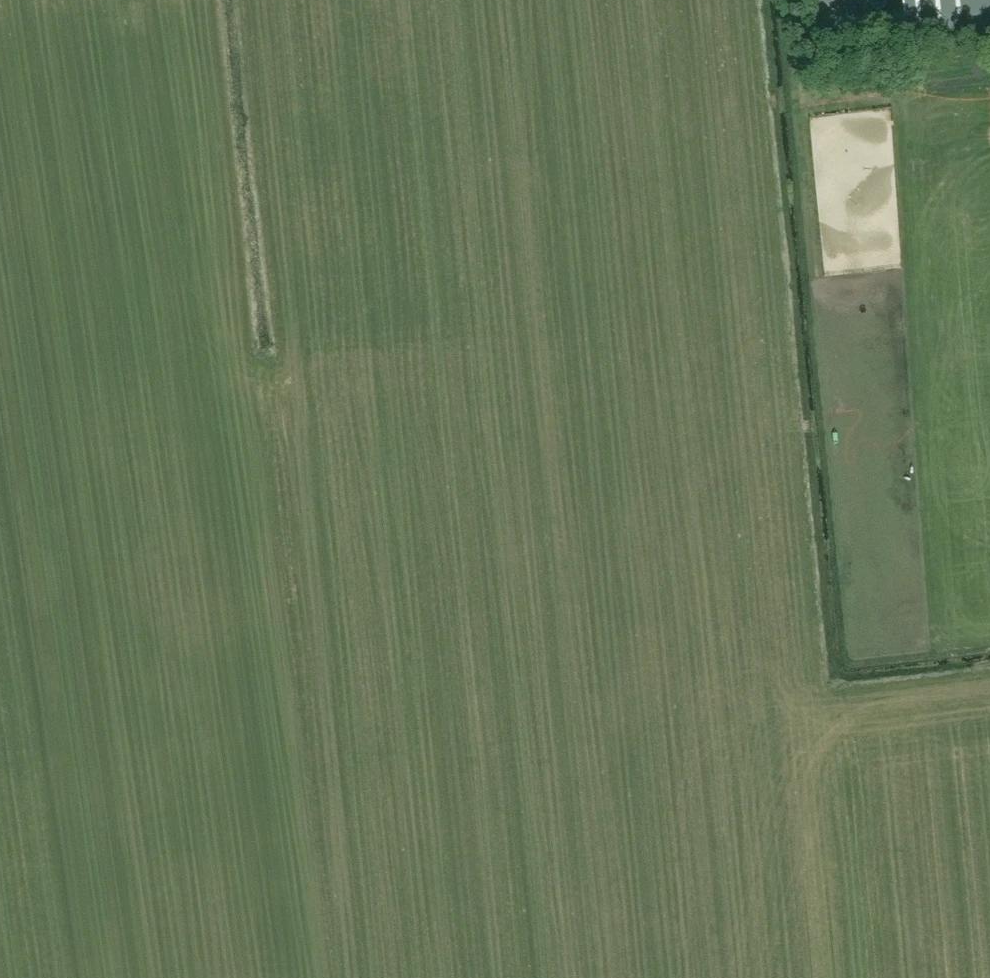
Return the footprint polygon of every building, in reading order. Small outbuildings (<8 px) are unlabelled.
[(820,9),(841,6),(841,0),(818,0),(820,9)]
